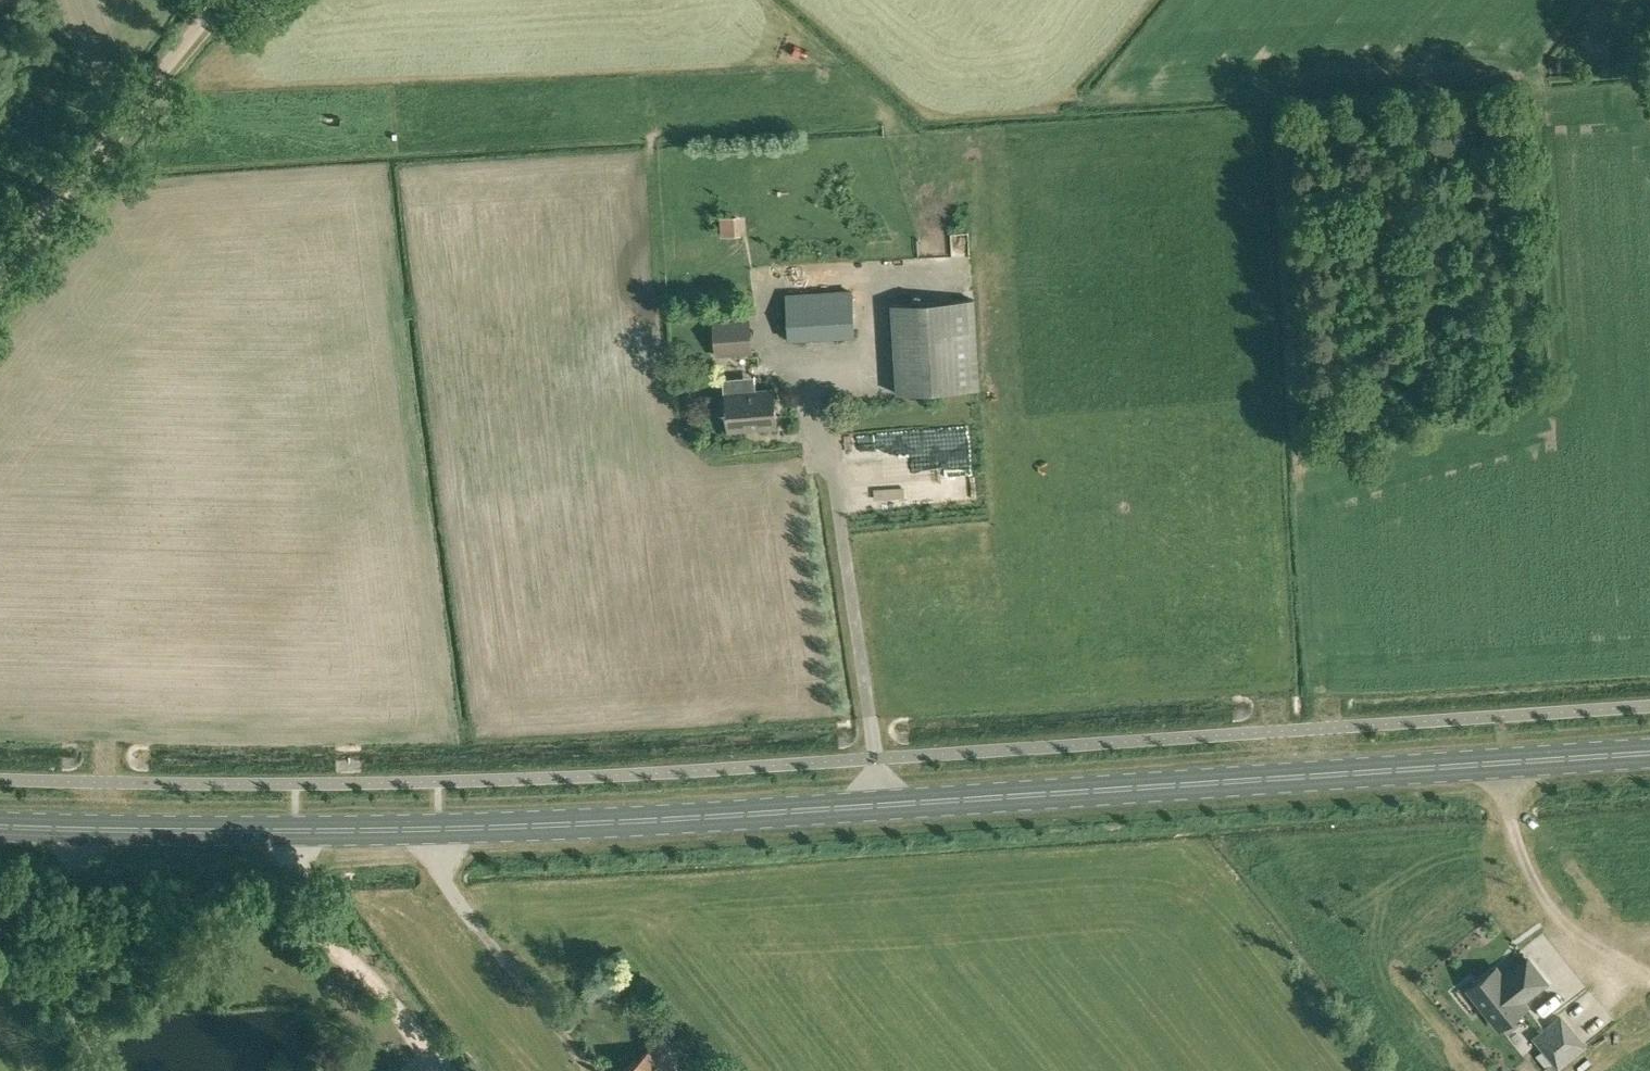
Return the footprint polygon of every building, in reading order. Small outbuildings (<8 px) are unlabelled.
[(851,290),(787,293),(790,338),(853,334),(851,290)] [(899,395),(981,391),(976,301),(894,305),(899,395)] [(715,356),(753,353),(750,319),(713,322),(715,356)] [(764,390),(762,355),(728,357),(730,392),(764,390)] [(728,431),(777,427),(774,389),(725,393),(728,431)] [(975,459),(973,430),(870,436),(872,465),(975,459)] [(1492,956),(1470,974),(1484,993),(1479,996),(1494,1016),(1522,994),(1518,990),(1542,971),(1523,947),(1499,966),(1492,956)] [(1550,1020),(1527,1039),(1544,1058),(1566,1039),(1550,1020)] [(651,1047),(620,1070),(670,1070),(651,1047)]
